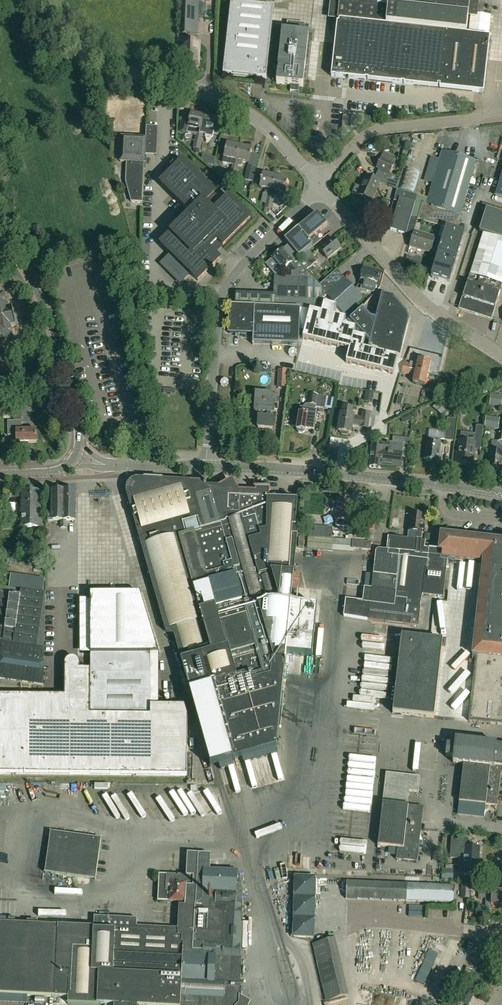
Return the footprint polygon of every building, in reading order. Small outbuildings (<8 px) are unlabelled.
[(181,33),(197,34),(198,0),(182,0),(181,33)] [(332,75),(438,87),(438,86),(440,86),(439,89),(483,94),(490,38),(466,35),(470,0),(340,0),(332,75)] [(266,79),(274,8),(231,4),(223,75),(266,79)] [(299,87),(303,87),(309,35),(304,35),(305,25),(287,23),(286,33),(282,32),(276,85),(291,86),(290,92),(298,93),(299,87)] [(197,67),(197,61),(199,61),(199,55),(198,55),(198,52),(197,52),(198,43),(184,42),(183,52),(183,57),(184,57),(184,67),(190,67),(190,69),(195,69),(195,67),(197,67)] [(275,99),(278,90),(270,87),(267,96),(275,99)] [(106,114),(105,129),(142,130),(143,104),(113,103),(112,114),(106,114)] [(187,128),(194,129),(193,134),(196,134),(199,135),(200,131),(203,117),(190,114),(187,128)] [(216,120),(203,117),(200,131),(199,135),(202,136),(206,136),(205,137),(213,139),(214,133),(213,133),(216,120)] [(121,138),(120,162),(126,163),(125,182),(131,202),(142,203),(144,163),(145,148),(157,149),(157,128),(146,127),(146,134),(128,133),(128,138),(121,138)] [(186,129),(180,128),(177,139),(183,141),(186,129)] [(239,147),(226,144),(222,163),(233,165),(235,165),(236,161),(239,147)] [(239,147),(236,161),(235,165),(238,165),(242,166),(243,162),(248,163),(251,149),(239,147)] [(417,220),(446,229),(456,231),(476,162),(441,152),(428,199),(426,206),(422,205),(417,220)] [(377,169),(379,170),(374,180),(380,182),(380,183),(385,185),(390,175),(389,174),(396,158),(384,153),(377,169)] [(228,197),(223,202),(182,162),(160,183),(191,214),(160,244),(171,255),(161,265),(180,283),(189,273),(198,281),(219,260),(209,249),(218,240),(223,246),(250,219),(228,197)] [(247,166),(244,180),(253,182),(256,168),(247,166)] [(413,193),(419,173),(405,169),(399,189),(413,193)] [(272,191),(275,177),(262,174),(259,188),(266,189),(265,194),(264,194),(262,203),(266,204),(267,201),(268,194),(271,195),(272,191)] [(374,180),(366,176),(357,195),(371,201),(380,183),(380,182),(374,180)] [(275,177),(272,191),(271,195),(274,195),(273,197),(278,198),(279,192),(285,193),(288,179),(275,177)] [(399,198),(390,230),(406,235),(408,229),(411,219),(418,196),(397,190),(395,197),(399,198)] [(418,196),(411,219),(417,220),(422,205),(426,206),(428,199),(418,196)] [(459,309),(491,320),(500,293),(495,291),(498,283),(501,285),(501,215),(486,210),(479,232),(483,233),(459,309)] [(299,229),(285,240),(299,258),(313,246),(309,241),(327,225),(317,213),(302,226),(303,227),(300,230),(299,229)] [(414,231),(417,220),(411,219),(408,229),(414,231)] [(432,277),(449,282),(463,233),(456,231),(446,229),(443,238),(438,237),(437,239),(434,251),(435,251),(434,252),(438,254),(439,253),(440,256),(438,257),(432,277)] [(436,236),(435,239),(414,232),(409,247),(431,253),(432,250),(434,251),(437,239),(438,237),(436,236)] [(341,248),(332,238),(319,249),(328,259),(341,248)] [(272,259),(266,265),(275,276),(282,271),(287,267),(292,273),(291,279),(275,278),(274,299),(274,308),(300,309),(318,310),(318,301),(321,301),(324,298),(319,293),(322,291),(319,287),(320,285),(307,270),(297,258),(292,262),(282,251),(279,253),(278,253),(275,256),(275,257),(272,259)] [(318,262),(309,251),(301,257),(310,268),(318,262)] [(364,268),(360,282),(363,283),(362,288),(375,292),(377,286),(378,286),(381,273),(364,268)] [(320,285),(319,287),(322,291),(349,321),(350,320),(358,313),(352,307),(362,298),(337,270),(320,285)] [(4,295),(0,296),(0,345),(13,343),(10,328),(15,327),(12,310),(7,311),(4,295)] [(370,343),(368,350),(398,358),(400,358),(403,346),(401,346),(407,323),(409,323),(410,322),(408,322),(407,316),(408,314),(406,316),(393,300),(393,298),(382,295),(376,319),(370,343)] [(349,351),(346,363),(394,375),(398,358),(368,350),(363,348),(365,338),(354,335),(356,328),(344,324),(345,319),(333,316),(336,307),(324,304),(321,314),(311,311),(303,338),(303,339),(349,351)] [(230,307),(229,334),(253,335),(252,345),(253,345),(253,344),(299,345),(300,309),(274,308),(229,306),(229,307),(230,307)] [(358,313),(350,320),(361,333),(370,343),(376,319),(371,318),(362,309),(358,313)] [(410,364),(409,370),(410,370),(416,371),(428,374),(431,362),(425,360),(425,358),(419,357),(419,359),(418,359),(417,364),(410,363),(410,364)] [(410,370),(408,375),(414,376),(413,383),(426,386),(428,374),(416,371),(410,370)] [(501,400),(501,390),(493,390),(494,400),(501,400)] [(275,408),(274,408),(274,403),(277,403),(278,395),(256,394),(256,402),(260,402),(258,428),(272,429),(273,412),(274,412),(275,408)] [(298,420),(294,419),(292,427),(297,428),(297,431),(299,433),(303,434),(305,432),(306,432),(306,430),(313,432),(316,417),(315,417),(316,411),(315,411),(315,408),(324,409),(326,398),(310,395),(308,405),(313,406),(313,411),(300,409),(299,415),(298,420)] [(344,408),(343,415),(341,414),(338,431),(341,432),(341,433),(342,434),(347,435),(348,434),(348,433),(351,433),(352,425),(361,426),(360,427),(367,429),(369,414),(363,413),(362,419),(353,418),(354,416),(352,416),(353,410),(344,408)] [(498,429),(500,419),(486,417),(485,427),(498,429)] [(444,441),(453,442),(455,420),(447,419),(444,441)] [(19,431),(19,422),(21,422),(21,421),(8,422),(8,436),(8,433),(16,433),(17,443),(37,443),(37,430),(19,431)] [(460,440),(457,463),(472,466),(474,447),(481,448),(484,427),(476,426),(474,442),(460,440)] [(440,445),(440,441),(428,439),(425,460),(427,460),(427,462),(432,462),(432,461),(438,461),(440,445)] [(387,444),(382,443),(382,448),(372,447),(370,467),(380,469),(380,466),(400,469),(403,444),(387,442),(387,444)] [(490,451),(488,467),(490,468),(490,469),(495,470),(495,468),(501,469),(501,460),(501,448),(495,447),(495,452),(490,451)] [(174,637),(190,694),(210,767),(277,748),(297,534),(295,534),(297,501),(269,500),(270,490),(255,489),(255,491),(239,491),(232,480),(219,487),(206,486),(206,483),(136,479),(136,480),(131,481),(128,484),(126,488),(126,492),(126,493),(165,632),(174,637)] [(22,528),(42,528),(42,521),(39,521),(40,491),(22,491),(22,528)] [(48,521),(61,521),(61,528),(66,528),(66,521),(74,521),(75,492),(53,491),(52,513),(48,513),(48,521)] [(338,503),(337,502),(337,503),(333,503),(332,510),(337,510),(336,521),(336,526),(349,528),(350,522),(352,504),(346,503),(344,501),(340,501),(338,503)] [(376,509),(369,509),(368,521),(375,522),(376,509)] [(412,514),(412,515),(410,515),(408,540),(416,540),(416,539),(422,539),(422,533),(424,533),(425,527),(423,527),(424,517),(419,516),(420,515),(412,514)] [(323,539),(324,528),(315,527),(314,538),(323,539)] [(364,540),(364,532),(354,531),(354,539),(364,540)] [(478,603),(476,622),(501,625),(501,542),(441,535),(439,552),(443,552),(442,563),(447,563),(447,558),(483,562),(478,603)] [(408,540),(388,537),(386,556),(381,555),(378,575),(372,575),(371,589),(364,588),(363,601),(345,599),(343,617),(368,621),(418,627),(425,570),(427,570),(429,549),(425,548),(425,542),(416,540),(408,540)] [(353,541),(352,549),(370,551),(371,543),(353,541)] [(431,581),(443,582),(444,566),(432,565),(431,581)] [(11,587),(20,588),(20,587),(35,589),(36,585),(44,586),(45,577),(13,572),(11,587)] [(43,687),(45,594),(0,588),(0,681),(43,687)] [(91,652),(155,651),(141,591),(90,591),(91,652)] [(317,608),(292,606),(287,655),(312,658),(317,608)] [(451,615),(451,623),(464,623),(464,615),(451,615)] [(476,622),(476,623),(472,656),(476,656),(468,722),(501,725),(501,625),(476,622)] [(376,627),(373,648),(395,652),(398,630),(376,627)] [(401,637),(400,647),(392,714),(434,719),(435,703),(441,651),(445,651),(446,647),(446,642),(401,637)] [(76,666),(74,666),(74,665),(67,664),(67,666),(65,666),(64,696),(0,696),(0,775),(187,776),(188,717),(185,706),(150,706),(151,654),(91,654),(90,670),(76,670),(76,666)] [(384,689),(390,689),(391,675),(365,673),(364,692),(384,693),(384,689)] [(447,745),(446,756),(453,757),(453,763),(464,764),(459,802),(497,806),(501,774),(501,746),(496,746),(497,745),(455,740),(455,746),(447,745)] [(397,848),(396,860),(417,862),(423,807),(407,805),(409,791),(418,792),(420,777),(386,773),(378,846),(397,848)] [(322,848),(350,850),(355,791),(348,790),(347,796),(330,794),(329,799),(326,799),(322,848)] [(51,832),(45,873),(95,880),(101,839),(51,832)] [(467,838),(451,837),(450,858),(458,859),(458,857),(459,858),(459,866),(464,867),(479,868),(480,848),(467,847),(467,838)] [(185,906),(184,926),(177,929),(136,927),(137,919),(94,917),(93,928),(58,926),(54,997),(69,998),(68,1004),(94,1004),(250,1004),(251,1003),(239,996),(241,958),(240,958),(240,946),(241,923),(242,923),(242,906),(243,893),(239,872),(208,871),(205,853),(194,852),(194,876),(193,887),(186,887),(185,903),(185,904),(185,906)] [(446,870),(443,870),(442,880),(453,880),(453,866),(446,865),(446,870)] [(185,903),(186,887),(193,887),(194,876),(159,875),(158,901),(177,902),(177,904),(185,904),(185,903)] [(315,878),(294,877),(292,937),(314,938),(315,878)] [(454,904),(455,887),(347,882),(346,899),(454,904)] [(462,884),(462,899),(469,899),(469,891),(479,891),(479,899),(491,899),(491,906),(501,906),(501,891),(484,891),(485,884),(469,884),(469,885),(462,884)] [(426,908),(409,907),(409,917),(425,918),(426,908)] [(54,997),(58,926),(0,923),(0,995),(54,997)] [(344,988),(335,949),(333,940),(314,945),(326,1000),(346,996),(344,988)] [(438,955),(429,951),(416,981),(424,985),(438,955)] [(467,967),(465,972),(475,976),(477,971),(467,967)] [(472,982),(474,977),(464,973),(462,978),(472,982)] [(464,991),(459,1002),(465,1004),(468,1004),(473,995),(464,991)]
